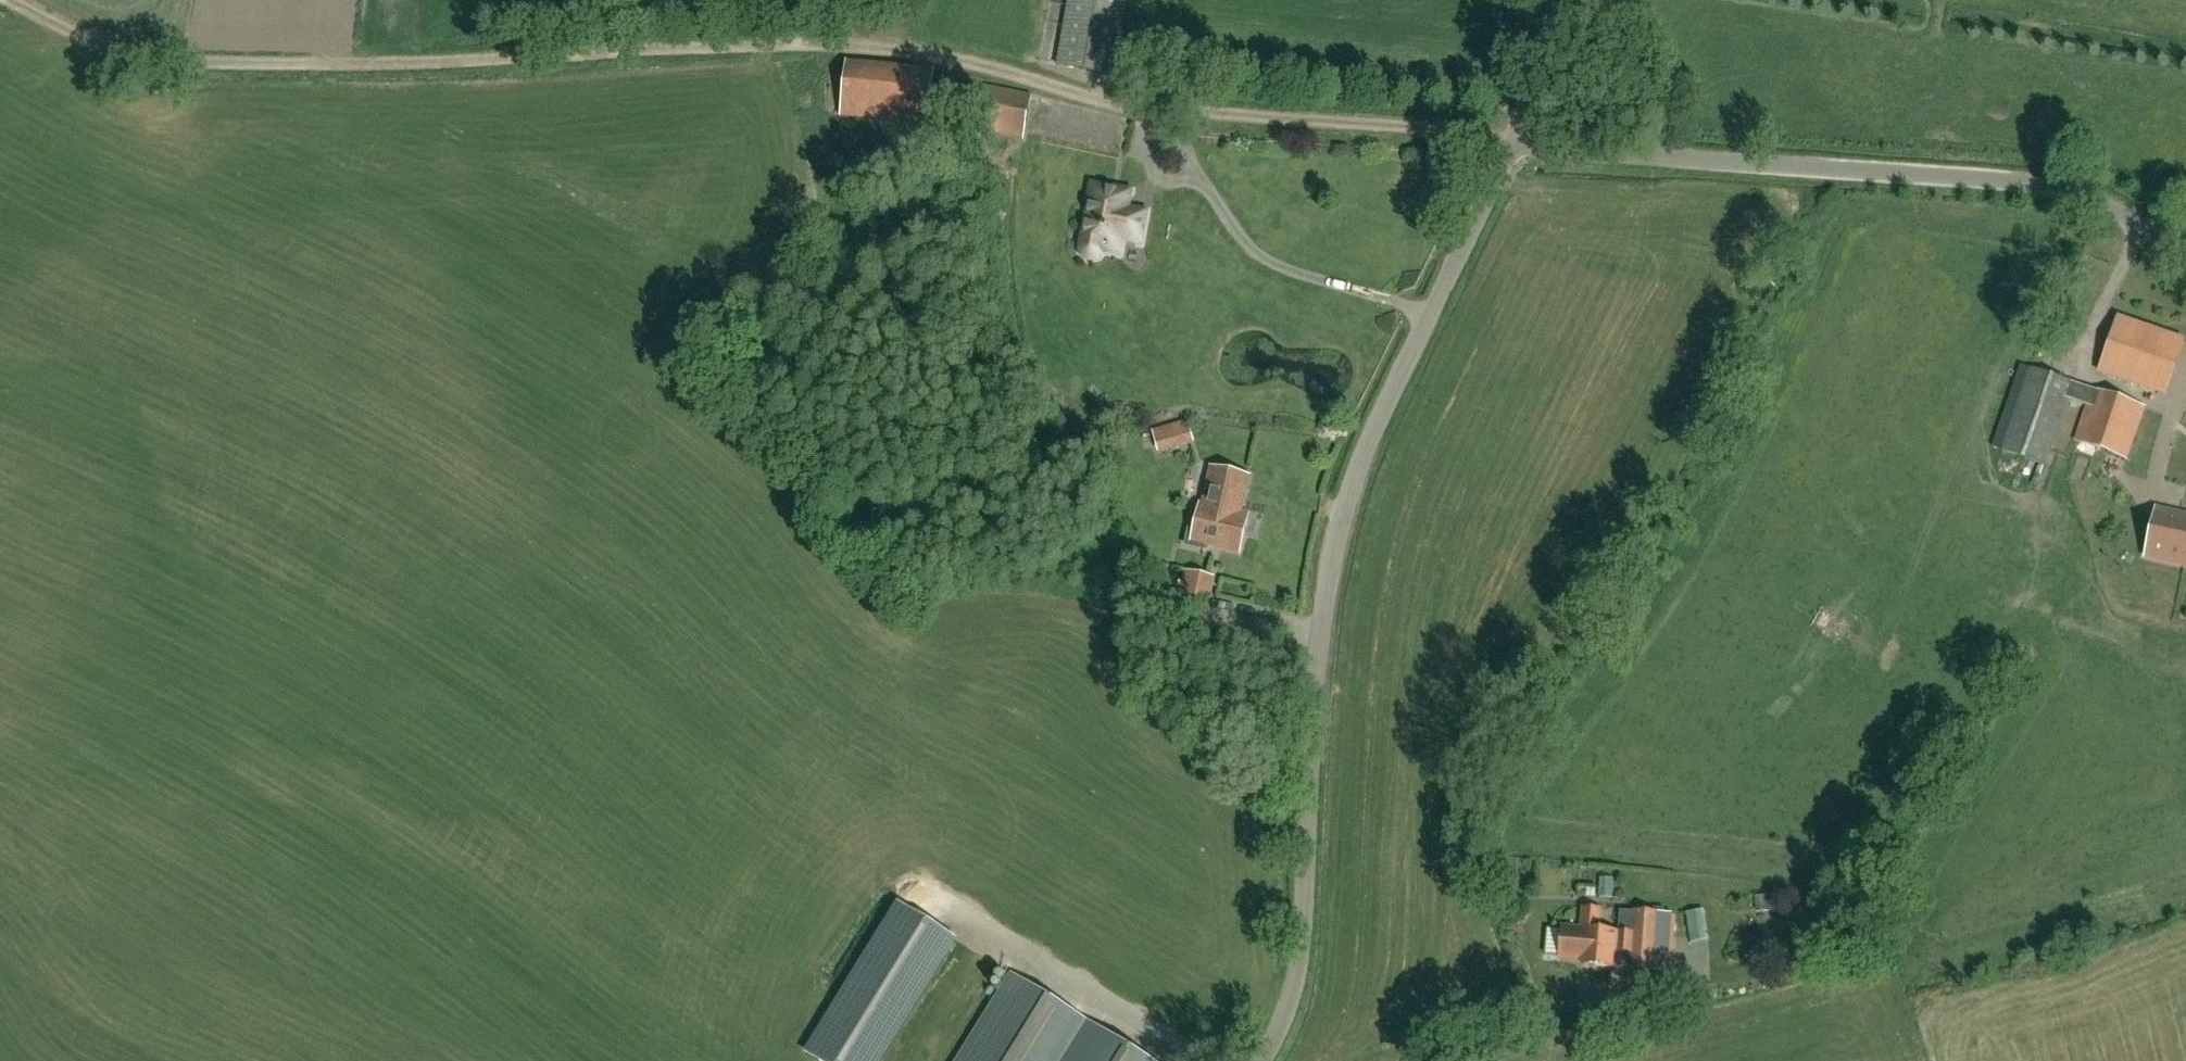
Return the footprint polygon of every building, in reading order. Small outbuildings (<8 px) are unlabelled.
[(1058,65),(1111,75),(1124,0),(1070,0),(1058,65)] [(845,60),(839,117),(928,126),(935,69),(845,60)] [(1032,96),(979,85),(970,127),(1023,139),(1032,96)] [(1101,252),(1102,250),(1119,253),(1122,239),(1140,242),(1145,212),(1127,208),(1130,191),(1092,184),(1080,246),(1080,248),(1080,250),(1081,252),(1082,254),(1083,255),(1084,256),(1086,258),(1088,258),(1089,259),(1091,259),(1093,259),(1095,258),(1097,257),(1098,256),(1100,255),(1101,254),(1101,252)] [(2103,372),(2165,393),(2183,340),(2121,319),(2103,372)] [(2075,383),(2031,367),(2001,451),(2046,466),(2075,383)] [(2127,457),(2144,408),(2075,384),(2070,400),(2088,406),(2076,440),(2127,457)] [(1238,514),(1246,481),(1209,472),(1201,506),(1200,506),(1195,529),(1189,528),(1184,549),(1205,554),(1208,544),(1240,551),(1248,516),(1238,514)] [(2145,556),(2185,565),(2185,516),(2156,509),(2145,556)] [(1203,626),(1214,578),(1184,571),(1173,619),(1203,626)] [(955,939),(899,904),(807,1053),(819,1060),(880,1060),(955,939)] [(1582,965),(1610,968),(1629,969),(1668,971),(1672,913),(1633,910),(1633,912),(1621,911),(1619,932),(1598,930),(1600,910),(1585,908),(1582,930),(1568,928),(1567,932),(1547,930),(1545,956),(1583,960),(1582,965)] [(1013,976),(961,1060),(1149,1060),(1013,976)]
